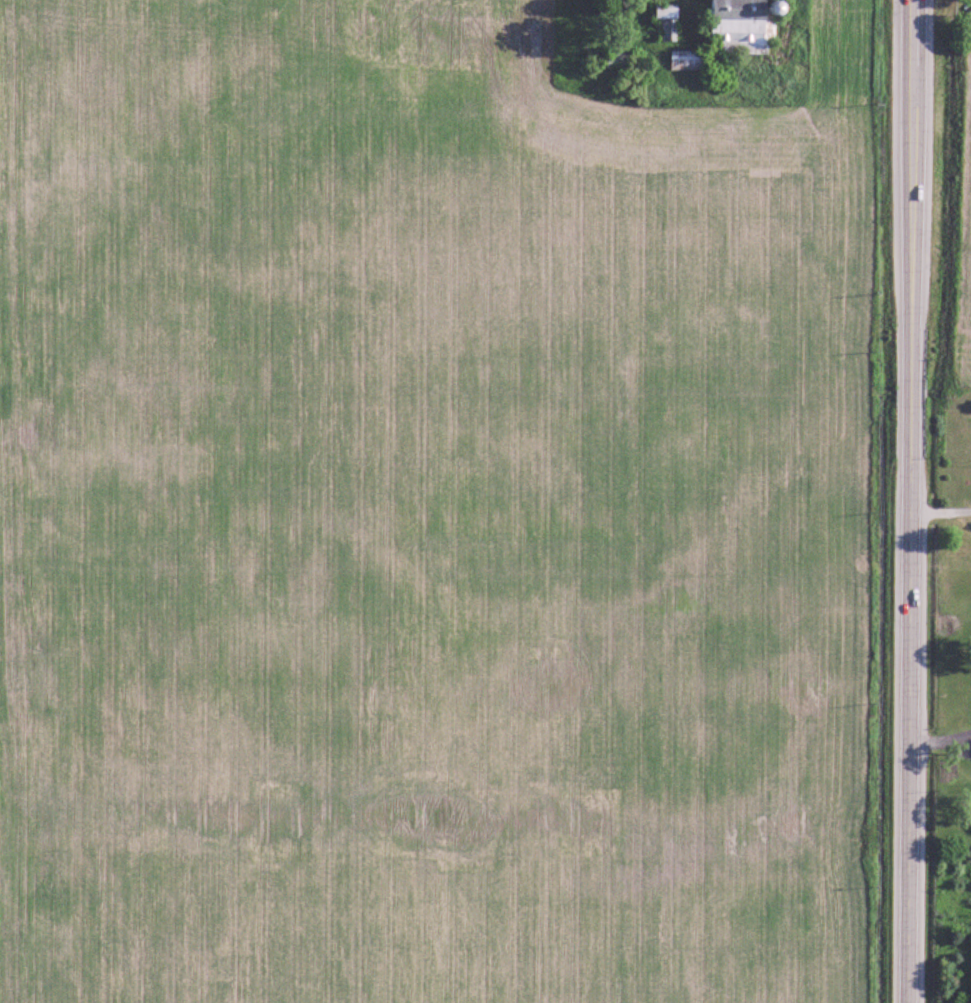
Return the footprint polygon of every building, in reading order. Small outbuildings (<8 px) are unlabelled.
[(720,72),(720,55),(773,55),(773,0),(712,0),(712,52),(672,52),(672,71),(720,72)] [(678,19),(678,8),(662,8),(662,19),(678,19)]
